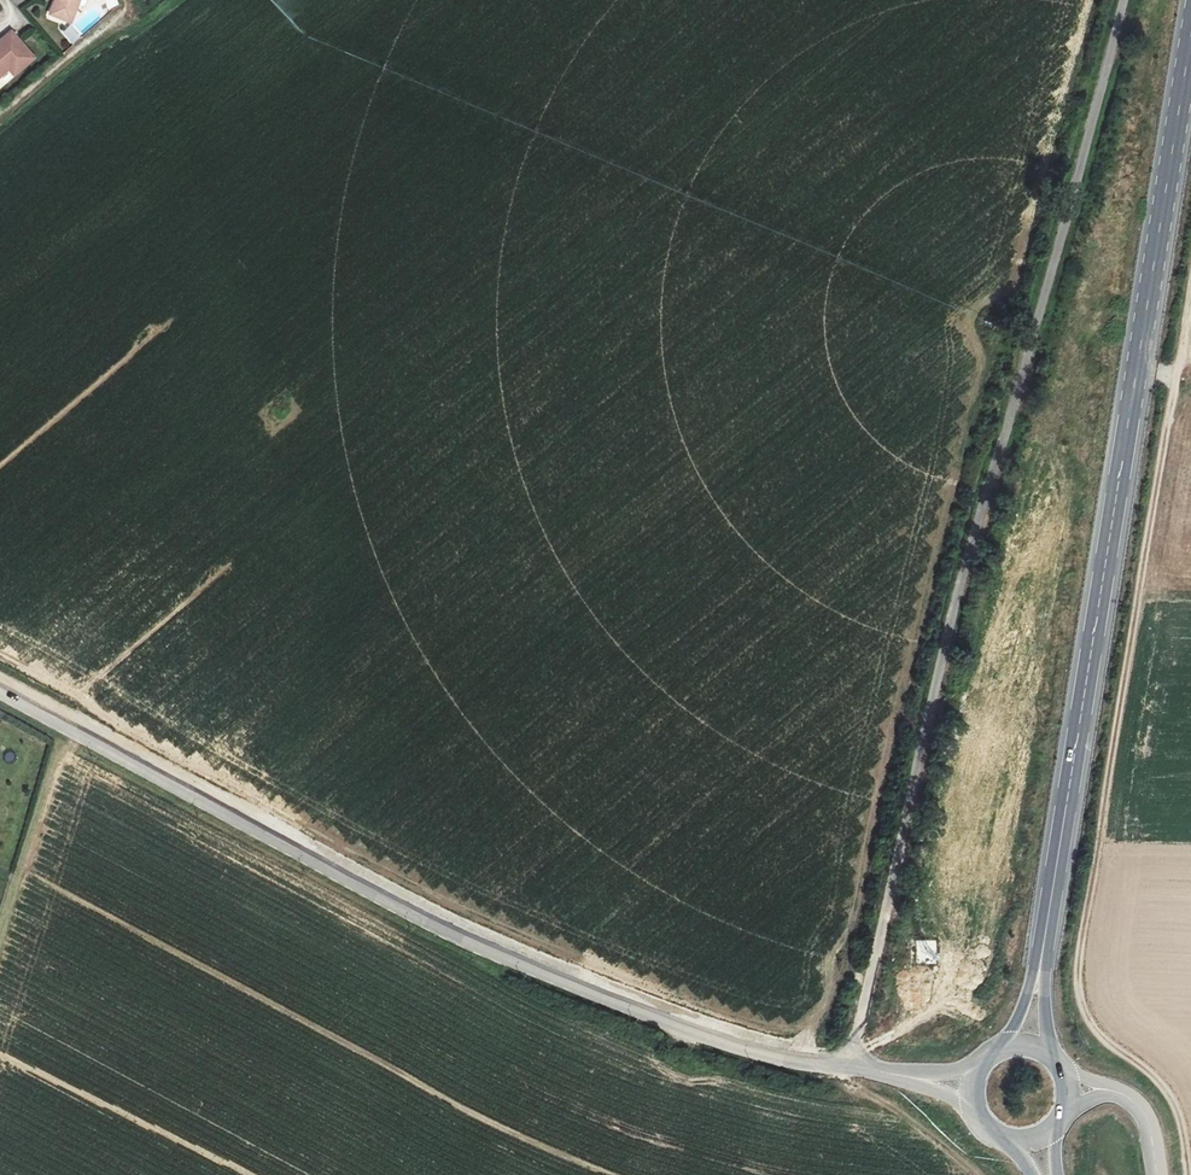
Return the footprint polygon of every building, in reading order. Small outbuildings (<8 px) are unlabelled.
[(53,4),(56,10),(69,15),(74,13),(78,3),(77,0),(55,0),(53,4)] [(53,4),(50,13),(71,21),(74,13),(69,15),(56,10),(53,4)] [(34,57),(11,30),(0,40),(0,76),(8,69),(14,64),(19,70),(34,57)] [(8,69),(14,75),(19,70),(14,64),(8,69)]
